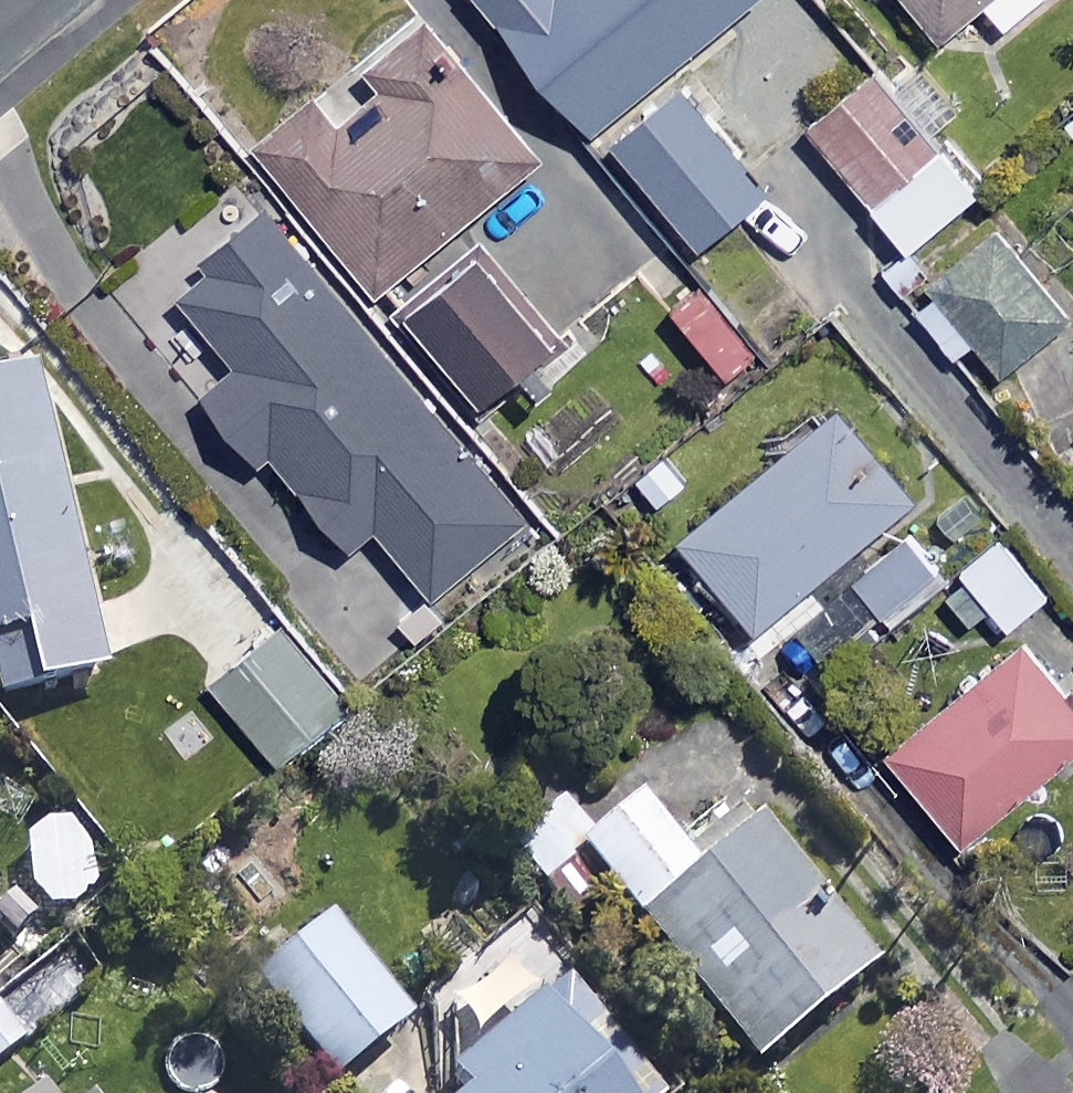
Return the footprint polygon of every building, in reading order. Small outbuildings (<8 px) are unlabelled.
[(596,124),(742,0),(491,0),(596,124)] [(937,32),(977,0),(911,0),(937,32)] [(1003,22),(1029,0),(985,0),(1003,22)] [(537,158),(420,14),(359,64),(390,101),(350,133),(314,88),(252,138),(374,289),(537,158)] [(766,183),(731,138),(762,112),(717,56),(686,82),(680,75),(608,133),(694,241),(766,183)] [(906,247),(978,188),(876,65),(805,124),(906,247)] [(526,515),(265,203),(209,250),(218,260),(176,295),(235,366),(204,391),(261,459),(272,450),(351,545),(373,526),(430,595),(526,515)] [(1071,309),(997,219),(937,268),(953,288),(921,314),(951,351),(973,333),(1000,366),(1071,309)] [(575,358),(478,243),(404,305),(482,397),(523,363),(541,385),(575,358)] [(25,370),(0,376),(0,698),(100,674),(25,370)] [(913,491),(837,402),(679,535),(754,625),(913,491)] [(946,575),(905,526),(849,573),(890,622),(946,575)] [(1047,592),(999,535),(960,567),(1008,625),(1047,592)] [(347,706),(276,624),(209,681),(280,763),(347,706)] [(1017,633),(882,745),(959,839),(1072,745),(1072,700),(1017,633)] [(688,862),(637,797),(574,847),(744,1062),(866,965),(748,815),(688,862)] [(404,1019),(322,918),(248,978),(329,1079),(404,1019)] [(523,922),(433,1000),(465,1038),(442,1059),(461,1081),(447,1092),(670,1092),(523,922)] [(0,1021),(0,1051),(14,1040),(0,1021)] [(14,1062),(0,1074),(0,1092),(40,1092),(14,1062)]
